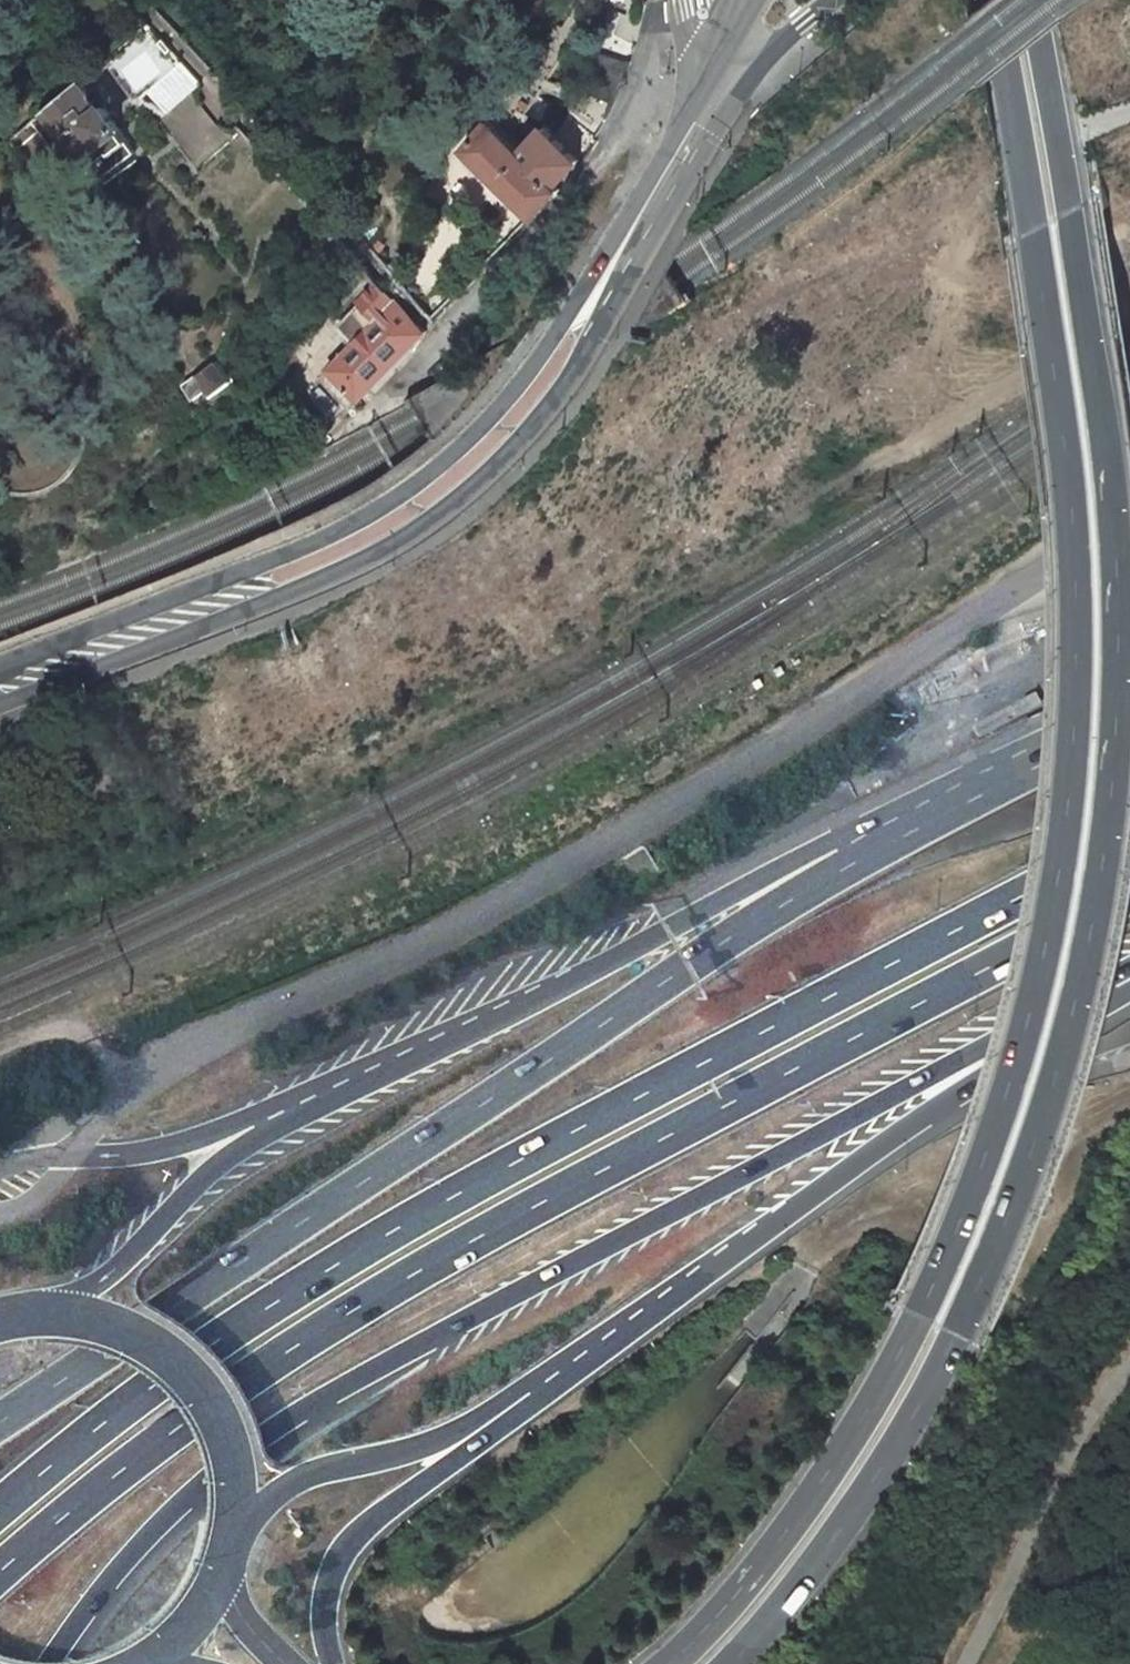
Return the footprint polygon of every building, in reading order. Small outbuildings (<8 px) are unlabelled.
[(589,53),(576,88),(614,103),(621,86),(627,64),(589,53)] [(177,62),(144,91),(166,117),(200,87),(177,62)] [(63,141),(80,166),(102,152),(103,154),(121,142),(114,130),(116,129),(100,106),(96,109),(88,97),(90,96),(79,78),(7,138),(15,148),(36,131),(48,121),(63,141)] [(48,121),(36,131),(48,151),(63,141),(48,121)] [(553,186),(574,161),(540,130),(518,153),(485,123),(463,150),(534,218),(558,191),(553,186)] [(357,307),(337,329),(353,344),(325,373),(356,402),(385,373),(423,333),(376,282),(355,304),(357,307)] [(214,358),(184,383),(193,396),(205,387),(212,395),(230,379),(214,358)] [(356,403),(325,373),(318,381),(349,410),(356,403)] [(249,402),(255,410),(262,405),(255,396),(249,402)]
